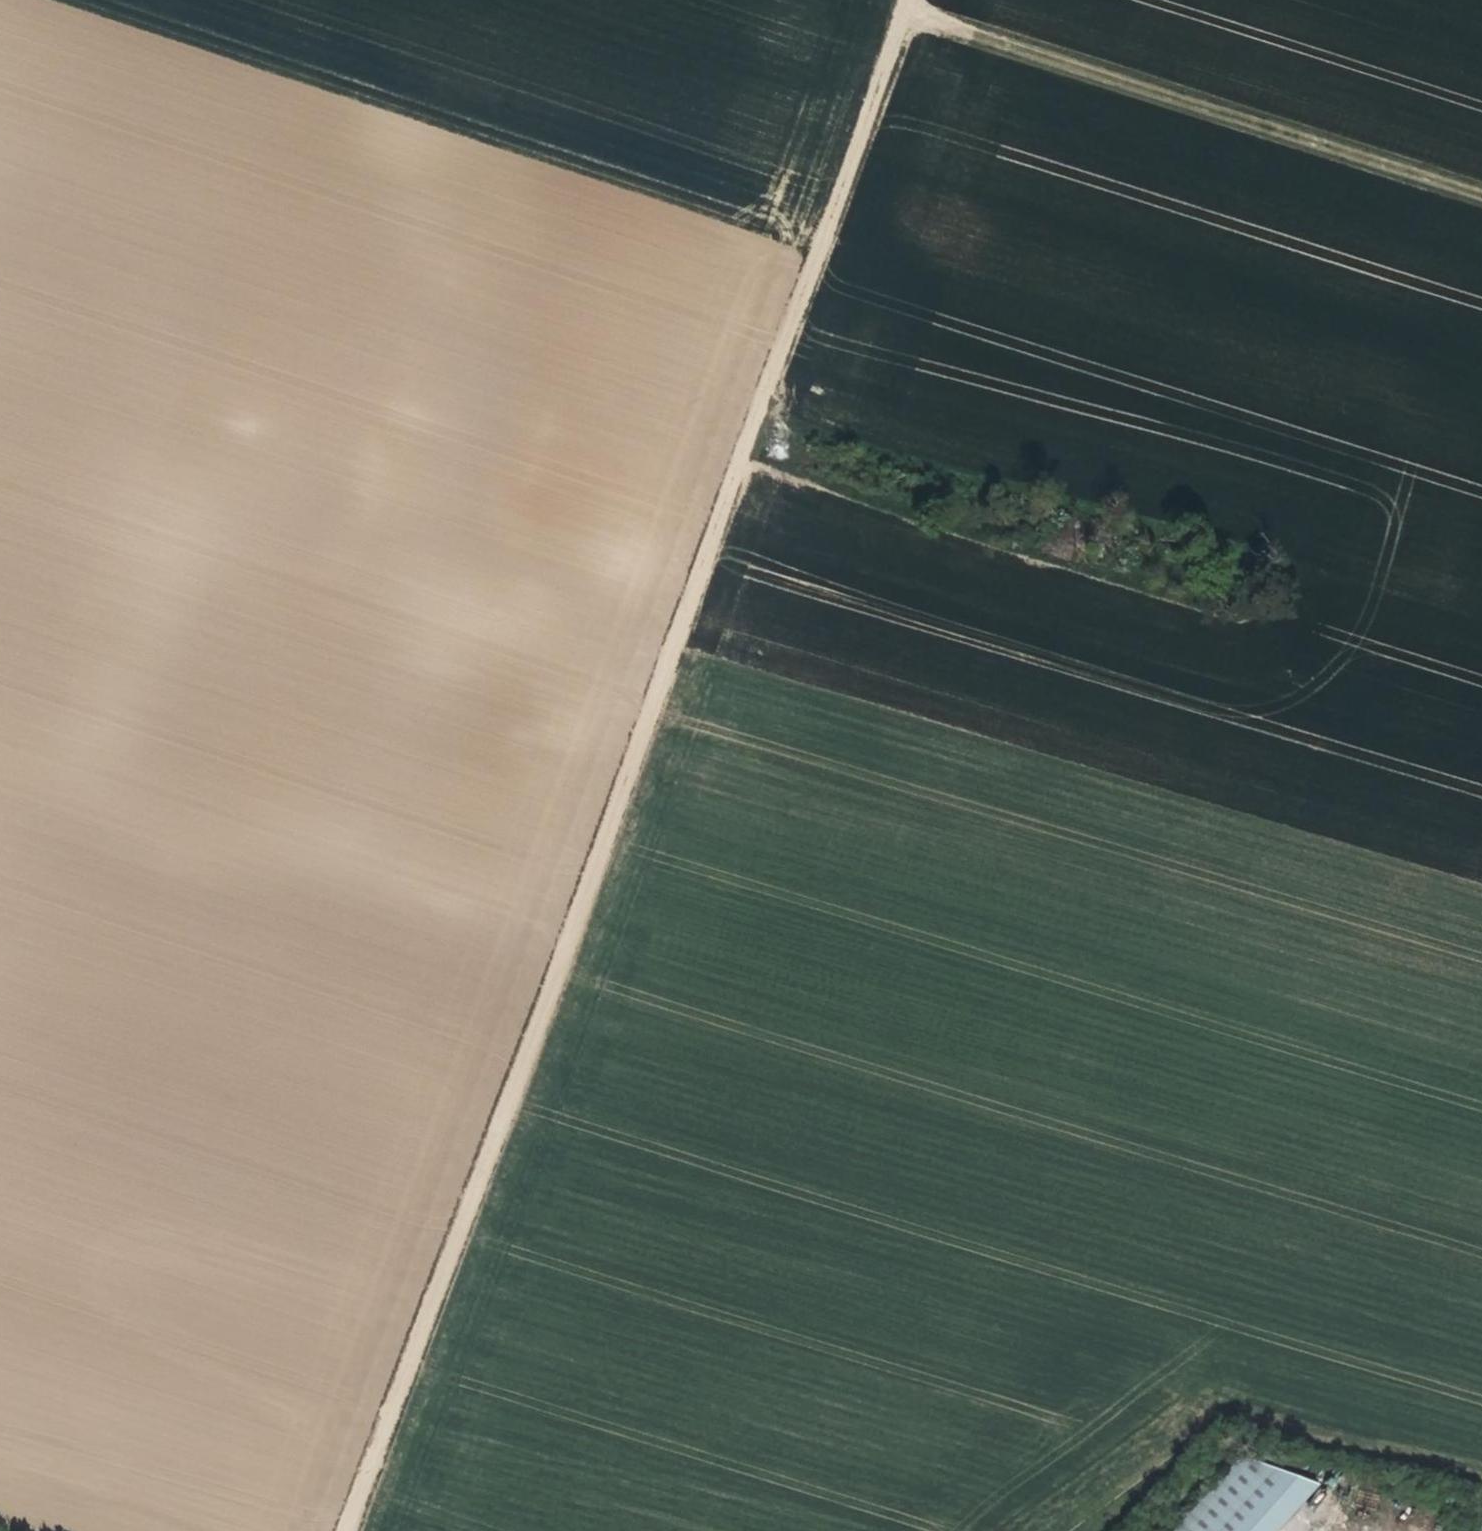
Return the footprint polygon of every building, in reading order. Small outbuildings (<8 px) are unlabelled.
[(1242,1456),(1175,1530),(1275,1530),(1317,1483),(1242,1456)]
